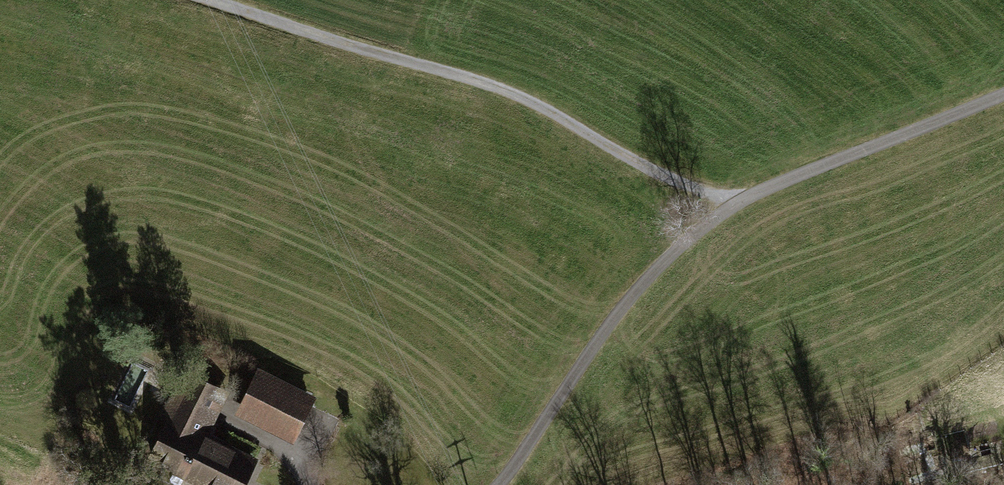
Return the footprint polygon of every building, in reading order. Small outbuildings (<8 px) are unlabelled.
[(296,432),(313,390),(256,367),(239,409),(296,432)] [(183,368),(144,449),(218,484),(247,484),(260,459),(206,433),(227,389),(183,368)]
